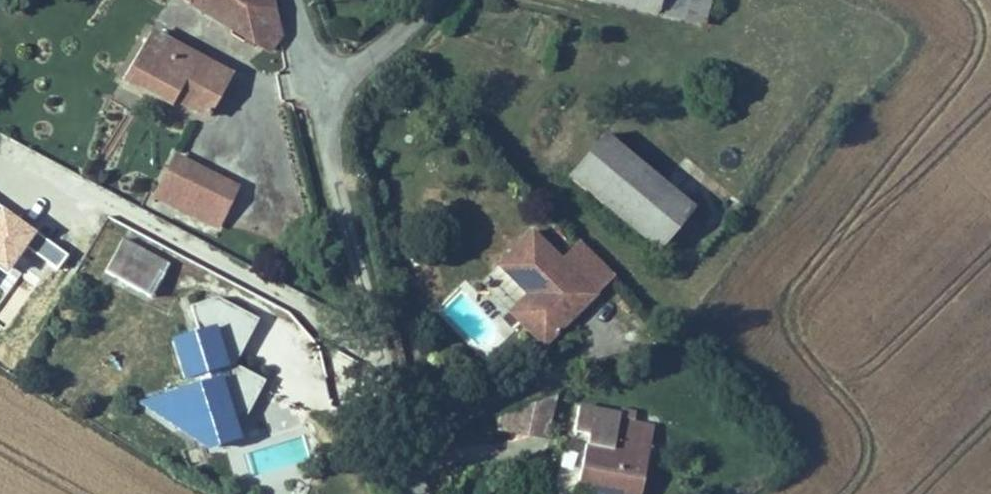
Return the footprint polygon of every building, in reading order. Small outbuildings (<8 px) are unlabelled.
[(260,49),(284,10),(281,0),(198,0),(194,8),(260,49)] [(724,29),(731,0),(596,0),(724,29)] [(293,39),(284,10),(260,49),(280,60),(293,39)] [(243,80),(161,35),(137,79),(218,124),(243,80)] [(620,135),(587,177),(675,248),(709,207),(620,135)] [(220,235),(242,195),(184,162),(163,202),(181,212),(185,203),(202,212),(197,221),(220,235)] [(552,230),(516,263),(545,294),(559,309),(541,326),(560,347),(584,326),(576,317),(590,305),(597,314),(615,297),(552,230)] [(156,304),(174,273),(130,247),(112,278),(156,304)] [(541,326),(559,309),(545,294),(527,311),(541,326)] [(242,359),(261,324),(221,302),(195,312),(207,344),(197,348),(195,341),(175,348),(189,383),(199,380),(203,391),(171,403),(183,435),(205,427),(210,440),(235,431),(229,417),(256,407),(264,392),(233,375),(229,366),(235,355),(242,359)] [(584,326),(597,314),(590,305),(576,317),(584,326)] [(557,402),(517,418),(525,439),(558,445),(557,402)] [(517,418),(500,424),(504,435),(525,439),(517,418)] [(592,445),(584,481),(601,485),(599,493),(646,493),(661,431),(628,423),(621,452),(605,448),(592,445)] [(621,452),(628,423),(609,429),(605,448),(621,452)] [(584,481),(581,493),(599,493),(601,485),(584,481)]
